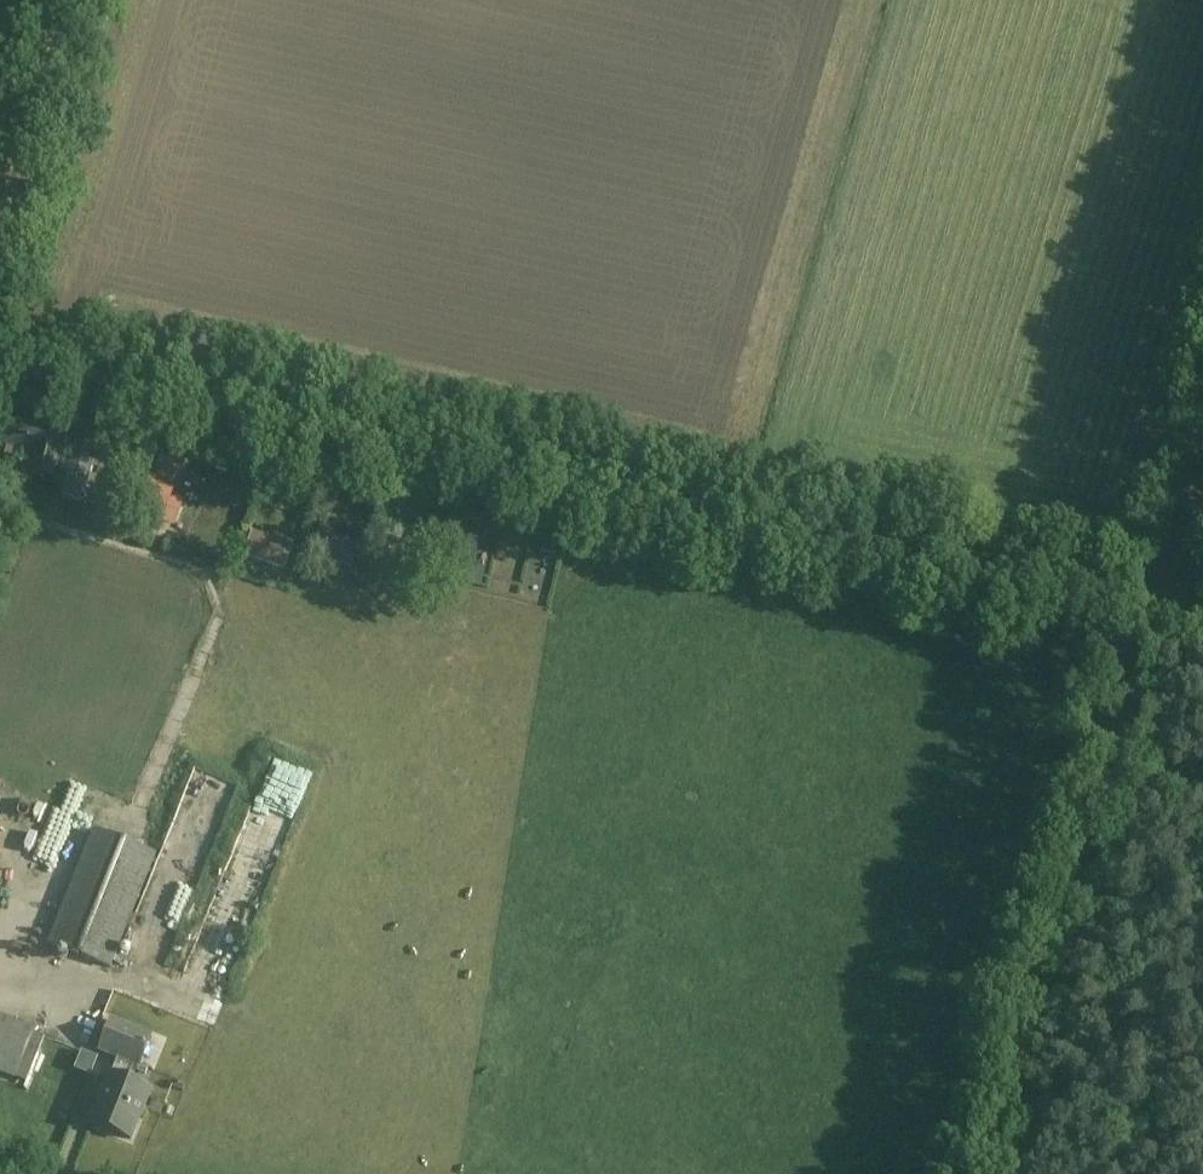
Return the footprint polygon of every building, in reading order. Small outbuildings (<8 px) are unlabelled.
[(12,421),(8,437),(45,446),(43,451),(38,450),(32,473),(53,478),(65,430),(45,425),(44,429),(12,421)] [(97,436),(78,432),(62,493),(72,496),(72,497),(80,499),(84,498),(86,489),(84,488),(97,436)] [(181,460),(161,453),(156,466),(176,473),(181,460)] [(171,487),(152,480),(140,511),(173,523),(180,503),(167,498),(171,487)] [(481,518),(463,513),(446,575),(466,580),(481,518)] [(322,521),(317,534),(309,554),(352,569),(359,547),(330,538),(335,526),(322,521)] [(281,542),(252,532),(243,556),(285,570),(294,544),(282,539),(281,542)] [(111,968),(157,854),(94,829),(48,943),(111,968)] [(223,847),(214,873),(251,885),(260,859),(223,847)] [(14,1061),(27,1011),(0,1004),(0,1058),(14,1061)] [(150,1091),(130,1083),(148,1037),(111,1022),(100,1051),(117,1058),(110,1075),(90,1124),(130,1140),(150,1091)] [(96,1057),(81,1051),(74,1070),(89,1075),(96,1057)]
